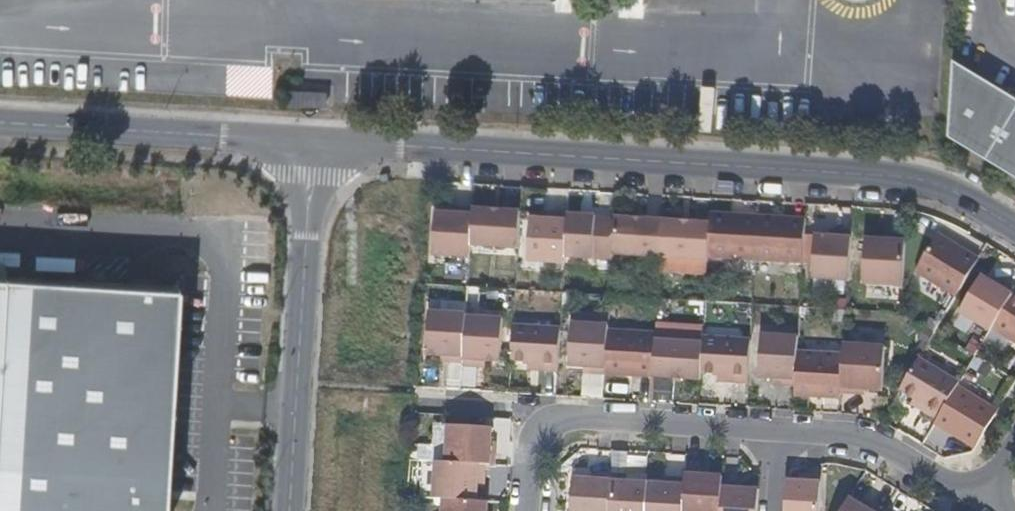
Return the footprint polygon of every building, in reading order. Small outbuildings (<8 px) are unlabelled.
[(838,8),(856,0),(834,0),(838,8)] [(947,142),(1014,183),(1014,103),(952,65),(947,142)] [(291,90),(291,103),(323,103),(323,90),(291,90)] [(470,247),(472,210),(457,209),(456,215),(435,214),(433,257),(469,259),(470,247)] [(517,251),(519,213),(472,210),(470,247),(517,251)] [(753,262),(756,218),(709,215),(708,225),(706,259),(753,262)] [(564,258),(566,216),(551,216),(550,221),(530,220),(527,262),(563,265),(564,258)] [(611,256),(613,219),(566,216),(564,258),(611,263),(611,256)] [(801,265),(803,220),(756,218),(753,262),(801,265)] [(659,259),(661,222),(613,219),(611,256),(659,259)] [(708,225),(661,222),(659,259),(706,262),(706,259),(708,225)] [(846,282),(850,233),(834,232),(833,238),(812,237),(810,279),(846,282)] [(911,273),(953,298),(976,260),(934,235),(911,273)] [(897,288),(900,237),(885,236),(884,242),(863,241),(860,286),(897,288)] [(173,284),(0,274),(0,510),(161,510),(173,284)] [(957,313),(988,334),(989,331),(1014,292),(1000,284),(997,289),(980,278),(957,313)] [(989,331),(1014,346),(1014,293),(1014,292),(989,331)] [(502,318),(466,316),(465,322),(463,363),(462,365),(477,366),(478,360),(500,361),(502,318)] [(465,322),(429,319),(426,354),(447,356),(447,362),(463,363),(465,322)] [(559,328),(512,326),(510,363),(540,364),(540,370),(556,371),(559,328)] [(607,336),(607,331),(570,329),(568,372),(589,373),(588,379),(604,381),(607,336)] [(796,336),(749,334),(748,346),(747,377),(777,378),(778,385),(794,385),(796,351),(796,336)] [(653,347),(654,339),(607,336),(604,381),(651,384),(653,347)] [(748,346),(701,344),(701,349),(699,381),(730,382),(731,389),(746,390),(747,377),(748,346)] [(880,346),(842,345),(841,354),(838,394),(854,395),(854,390),(880,390),(880,346)] [(653,347),(651,384),(698,387),(699,381),(701,349),(653,347)] [(793,396),(838,399),(838,394),(841,354),(796,351),(794,385),(793,396)] [(918,356),(899,388),(924,405),(921,409),(935,419),(956,385),(958,382),(918,356)] [(956,385),(935,419),(933,423),(974,447),(997,409),(956,385)] [(482,464),(492,465),(494,449),(488,448),(489,428),(445,425),(443,461),(482,464)] [(433,461),(430,498),(436,498),(474,500),(475,480),(481,480),(482,464),(443,461),(433,461)] [(720,480),(720,475),(700,474),(700,469),(684,468),(684,479),(682,510),(718,510),(720,480)] [(609,473),(594,473),(593,478),(571,477),(569,510),(608,510),(609,473)] [(609,473),(608,510),(645,510),(647,483),(647,481),(625,480),(625,474),(609,473)] [(647,483),(645,510),(682,510),(684,479),(668,478),(667,484),(647,483)] [(757,486),(736,486),(736,480),(720,480),(718,510),(756,510),(757,486)] [(888,503),(876,496),(872,503),(852,492),(840,510),(883,510),(888,503)] [(783,502),(783,510),(816,510),(817,495),(801,494),(801,502),(783,502)] [(480,501),(474,500),(436,498),(435,510),(479,510),(480,501)]
